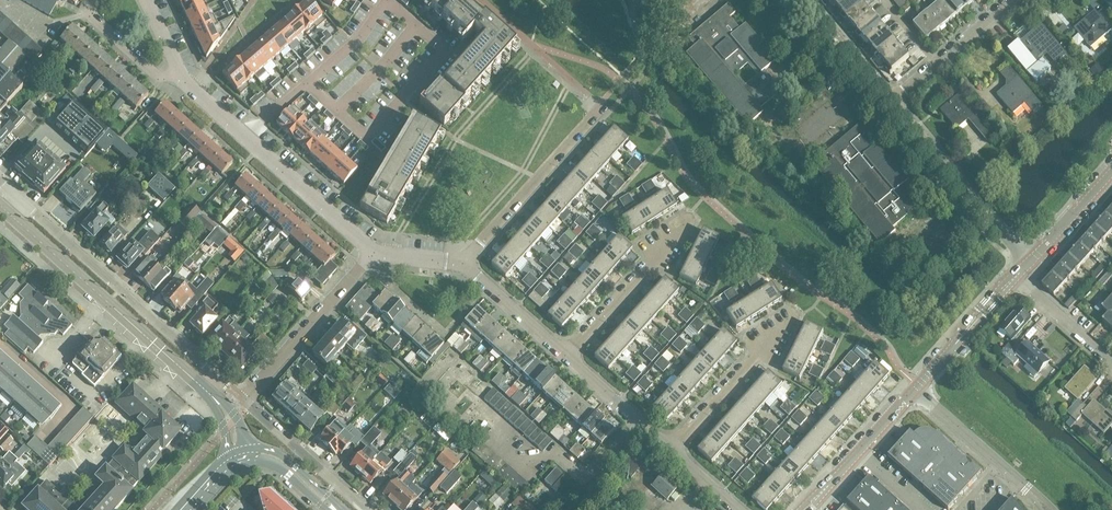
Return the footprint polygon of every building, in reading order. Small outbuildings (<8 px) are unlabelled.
[(31,6),(37,10),(43,0),(34,0),(31,6)] [(37,10),(43,13),(51,0),(43,0),(37,10)] [(51,0),(43,13),(49,17),(57,4),(51,0)] [(181,5),(185,15),(185,16),(204,7),(204,6),(201,0),(192,0),(181,5)] [(308,0),(299,8),(317,28),(326,21),(308,0)] [(466,39),(474,31),(484,40),(427,103),(425,101),(424,100),(423,99),(423,100),(419,104),(444,126),(516,46),(484,17),(482,20),(460,0),(422,0),(466,39)] [(839,10),(850,0),(831,0),(839,10)] [(839,10),(846,19),(863,4),(859,0),(850,0),(839,10)] [(901,10),(906,6),(901,0),(892,0),(901,10)] [(943,0),(933,8),(946,24),(956,16),(943,0)] [(943,0),(956,16),(966,8),(959,0),(943,0)] [(1096,11),(1075,29),(1091,48),(1099,41),(1099,40),(1111,30),(1097,14),(1103,9),(1096,0),(1086,0),(1096,11)] [(760,109),(781,91),(764,71),(776,61),(745,24),(739,29),(729,18),(735,13),(728,4),(687,39),(694,47),(686,54),(747,126),(763,113),(760,109)] [(863,4),(846,19),(854,28),(871,13),(863,4)] [(204,7),(185,16),(190,25),(190,26),(213,15),(213,14),(208,16),(204,7)] [(317,28),(299,8),(291,15),(307,34),(315,27),(316,29),(317,28)] [(933,8),(923,16),(937,32),(946,24),(933,8)] [(871,13),(854,28),(862,37),(878,22),(871,13)] [(213,15),(190,26),(195,36),(218,25),(213,15)] [(307,34),(291,15),(282,23),(297,39),(304,33),(306,34),(307,34)] [(923,16),(913,25),(927,41),(937,32),(923,16)] [(218,25),(195,36),(206,60),(235,19),(235,17),(218,25)] [(0,25),(0,33),(1,34),(11,23),(6,18),(0,25)] [(878,22),(862,37),(869,46),(886,31),(878,22)] [(11,23),(1,34),(6,39),(17,27),(11,23)] [(297,39),(282,23),(274,30),(288,47),(297,39)] [(1026,26),(1016,34),(1021,40),(1031,32),(1026,26)] [(17,27),(6,39),(9,41),(11,43),(22,32),(17,27)] [(60,41),(71,50),(83,37),(72,27),(60,41)] [(1020,41),(1009,50),(1037,82),(1051,70),(1041,59),(1048,53),(1056,63),(1066,55),(1041,27),(1022,43),(1020,41)] [(288,47),(274,30),(265,37),(280,54),(288,47)] [(326,30),(322,34),(324,38),(328,41),(332,37),(326,30)] [(886,31),(869,46),(877,54),(894,40),(886,31)] [(22,32),(11,43),(16,48),(27,37),(22,32)] [(27,37),(16,48),(21,53),(32,41),(27,37)] [(94,47),(83,37),(71,50),(82,60),(94,47)] [(280,54),(265,37),(257,45),(271,61),(280,54)] [(894,40),(877,54),(884,63),(901,49),(894,40)] [(9,76),(27,57),(21,53),(16,48),(11,43),(9,41),(0,51),(0,87),(9,76)] [(32,41),(21,53),(27,57),(37,46),(32,41)] [(54,41),(49,47),(54,51),(59,45),(54,41)] [(271,61),(257,45),(248,52),(263,69),(271,61)] [(37,46),(27,57),(32,62),(42,50),(37,46)] [(105,57),(94,47),(82,60),(93,70),(105,57)] [(901,49),(884,63),(892,73),(909,59),(901,49)] [(263,69),(248,52),(240,60),(254,76),(263,69)] [(914,67),(922,59),(918,54),(909,61),(914,67)] [(115,67),(105,57),(93,70),(103,80),(115,67)] [(73,74),(83,63),(78,59),(68,70),(73,74)] [(254,76),(240,60),(231,67),(249,88),(250,87),(246,83),(254,76)] [(126,76),(115,67),(103,80),(114,90),(126,76)] [(249,88),(231,67),(223,75),(240,95),(249,88)] [(22,88),(9,76),(0,87),(0,113),(22,88)] [(137,86),(126,76),(114,90),(125,99),(137,86)] [(1018,77),(998,95),(1014,114),(1022,107),(1021,106),(1025,103),(1033,112),(1041,105),(1034,96),(1018,77)] [(94,94),(104,83),(100,79),(90,90),(94,94)] [(32,122),(40,112),(44,109),(38,104),(49,91),(44,86),(20,112),(32,122)] [(137,86),(125,99),(136,109),(148,96),(137,86)] [(961,94),(941,111),(957,130),(969,120),(973,125),(972,126),(982,138),(991,130),(961,94)] [(254,105),(260,100),(257,96),(256,95),(249,101),(253,106),(254,105)] [(56,122),(74,102),(69,97),(51,117),(56,122)] [(116,113),(126,102),(121,98),(111,109),(116,113)] [(155,115),(166,125),(177,114),(165,103),(155,115)] [(81,112),(73,105),(62,117),(53,127),(61,134),(71,124),(81,112)] [(285,132),(302,113),(293,105),(276,124),(285,132)] [(40,112),(32,122),(20,112),(17,115),(12,111),(7,116),(11,119),(8,122),(0,131),(0,153),(3,156),(18,139),(23,144),(46,118),(40,112)] [(69,141),(89,119),(81,112),(71,124),(61,134),(69,141)] [(293,140),(307,124),(299,118),(303,114),(302,113),(285,132),(293,140)] [(8,122),(0,114),(0,131),(8,122)] [(188,124),(177,114),(166,125),(178,135),(188,124)] [(440,134),(412,117),(409,121),(413,125),(371,196),(368,194),(360,207),(387,224),(440,134)] [(147,129),(154,122),(150,118),(143,126),(147,129)] [(77,149),(97,126),(89,119),(69,141),(77,149)] [(893,229),(914,210),(897,190),(909,179),(879,143),(872,148),(863,137),(869,131),(862,123),(821,157),(829,165),(819,173),(880,245),(896,232),(893,229)] [(199,134),(188,124),(178,135),(189,145),(199,134)] [(301,147),(315,132),(307,124),(293,140),(301,147)] [(106,134),(97,126),(77,149),(86,156),(95,146),(106,134)] [(158,139),(165,132),(161,129),(155,136),(158,139)] [(613,130),(604,140),(619,152),(627,142),(613,130)] [(310,155),(323,140),(315,132),(301,147),(310,155)] [(210,144),(199,134),(189,145),(200,155),(210,144)] [(169,149),(176,142),(172,139),(166,146),(169,149)] [(318,162),(332,147),(323,140),(310,155),(318,162)] [(388,152),(374,140),(370,145),(384,157),(388,152)] [(619,152),(604,140),(596,149),(610,162),(619,152)] [(44,194),(66,170),(36,144),(14,168),(44,194)] [(221,154),(210,144),(200,155),(211,165),(221,154)] [(327,170),(340,155),(332,147),(318,162),(327,170)] [(181,159),(187,152),(183,149),(177,156),(181,159)] [(610,162),(596,149),(587,159),(601,172),(610,162)] [(233,164),(221,154),(211,165),(222,176),(233,164)] [(335,177),(349,162),(340,155),(327,170),(335,177)] [(629,161),(637,169),(642,164),(634,156),(629,161)] [(192,169),(198,162),(194,159),(188,166),(192,169)] [(601,172),(587,159),(578,169),(592,181),(601,172)] [(626,165),(635,172),(637,169),(629,161),(626,165)] [(344,185),(357,170),(349,162),(335,177),(344,185)] [(82,185),(91,175),(84,169),(61,194),(66,199),(65,199),(72,205),(71,206),(79,213),(94,196),(82,185)] [(203,179),(209,172),(205,169),(199,176),(203,179)] [(592,181),(578,169),(570,179),(584,191),(592,181)] [(159,175),(148,187),(164,202),(175,189),(159,175)] [(235,188),(245,197),(241,201),(235,208),(229,215),(230,216),(257,186),(246,176),(235,188)] [(611,181),(620,189),(625,184),(616,176),(611,181)] [(584,191),(570,179),(561,188),(575,201),(584,191)] [(657,190),(650,180),(645,183),(651,193),(657,190)] [(609,184),(617,192),(620,189),(611,181),(609,184)] [(110,199),(121,188),(115,183),(105,195),(110,199)] [(651,193),(645,183),(641,186),(647,196),(651,193)] [(268,196),(257,186),(230,216),(233,218),(238,212),(239,212),(249,200),(258,208),(268,196)] [(575,201),(561,188),(552,198),(566,210),(575,201)] [(228,202),(234,194),(230,191),(223,198),(228,202)] [(666,191),(654,198),(664,214),(676,207),(666,191)] [(635,204),(628,194),(623,197),(629,207),(635,204)] [(594,200),(603,208),(607,203),(599,195),(594,200)] [(279,206),(268,196),(258,208),(268,217),(264,222),(263,221),(257,228),(258,229),(279,206)] [(629,207),(623,197),(619,200),(625,210),(629,207)] [(566,210),(552,198),(544,208),(558,220),(566,210)] [(654,198),(643,205),(653,221),(664,214),(654,198)] [(591,203),(600,211),(603,208),(594,200),(591,203)] [(1107,201),(1104,204),(1110,210),(1105,216),(1111,222),(1111,205),(1107,201)] [(101,218),(109,209),(103,204),(95,212),(96,213),(82,229),(93,239),(107,223),(101,218)] [(186,228),(200,212),(192,204),(177,220),(186,228)] [(643,205),(632,212),(642,228),(653,221),(643,205)] [(290,216),(279,206),(258,229),(261,232),(272,220),(279,227),(275,231),(274,231),(272,229),(267,234),(269,236),(268,238),(269,239),(290,216)] [(558,220),(544,208),(535,217),(549,230),(558,220)] [(250,221),(256,214),(252,211),(246,218),(250,221)] [(632,212),(622,219),(621,220),(631,235),(642,228),(632,212)] [(211,234),(217,227),(204,215),(198,222),(211,234)] [(577,220),(585,228),(590,223),(581,215),(577,220)] [(301,226),(290,216),(269,239),(272,242),(283,230),(289,236),(279,248),(280,249),(301,226)] [(1105,216),(1096,226),(1108,237),(1111,232),(1111,222),(1105,216)] [(549,230),(535,217),(526,227),(540,240),(549,230)] [(574,223),(582,231),(585,228),(577,220),(574,223)] [(588,230),(597,238),(601,233),(593,225),(588,230)] [(118,236),(123,231),(117,226),(112,231),(100,244),(111,254),(123,240),(118,236)] [(312,236),(301,226),(280,249),(284,252),(294,240),(302,248),(312,236)] [(1108,237),(1096,226),(1091,232),(1084,226),(1081,230),(1099,247),(1108,237)] [(540,240),(526,227),(518,237),(532,249),(540,240)] [(588,230),(585,233),(594,241),(597,238),(588,230)] [(1099,247),(1081,230),(1077,234),(1084,239),(1078,246),(1090,257),(1099,247)] [(615,231),(606,238),(610,243),(619,236),(615,231)] [(702,231),(696,243),(713,251),(719,239),(702,231)] [(146,237),(143,241),(148,246),(152,249),(159,241),(152,234),(148,238),(146,237)] [(559,239),(568,247),(573,242),(564,234),(559,239)] [(221,246),(236,260),(245,250),(230,236),(221,246)] [(323,246),(312,236),(302,248),(313,258),(323,246)] [(532,249),(518,237),(509,246),(523,259),(532,249)] [(617,238),(608,248),(622,261),(631,251),(617,238)] [(556,243),(565,250),(568,247),(559,239),(556,243)] [(133,244),(118,260),(119,261),(118,262),(123,267),(124,266),(128,269),(143,253),(142,252),(148,246),(143,241),(136,247),(133,244)] [(713,251),(696,243),(690,254),(707,263),(713,251)] [(571,249),(579,257),(584,252),(575,244),(571,249)] [(335,256),(323,246),(313,258),(323,267),(313,278),(322,286),(337,269),(329,262),(335,256)] [(523,259),(509,246),(500,256),(514,269),(523,259)] [(1090,257),(1078,246),(1069,256),(1081,267),(1090,257)] [(546,254),(545,255),(542,253),(540,255),(543,258),(542,258),(551,266),(555,262),(560,256),(550,247),(547,250),(550,254),(549,255),(546,254)] [(718,253),(728,259),(731,252),(721,247),(718,253)] [(608,248),(600,258),(614,270),(622,261),(608,248)] [(571,249),(567,253),(576,261),(579,257),(571,249)] [(295,262),(301,255),(297,251),(290,258),(295,262)] [(726,263),(728,260),(728,259),(718,253),(716,258),(726,263)] [(707,263),(690,254),(684,266),(701,274),(707,263)] [(1081,267),(1069,256),(1064,261),(1058,255),(1054,259),(1072,276),(1081,267)] [(137,278),(144,284),(157,269),(153,265),(157,261),(152,256),(137,273),(139,276),(137,278)] [(514,269),(500,256),(491,266),(505,279),(514,269)] [(551,266),(542,258),(539,262),(548,270),(551,266)] [(600,258),(591,267),(605,280),(614,270),(600,258)] [(1072,276),(1054,259),(1051,263),(1058,269),(1051,276),(1063,286),(1072,276)] [(306,272),(312,265),(308,261),(301,268),(306,272)] [(553,269),(562,276),(566,272),(558,264),(553,269)] [(1091,276),(1095,280),(1105,268),(1101,264),(1091,276)] [(701,274),(684,266),(678,278),(695,286),(701,274)] [(591,267),(582,277),(596,290),(605,280),(591,267)] [(157,269),(144,284),(151,290),(153,288),(156,290),(171,273),(166,269),(162,273),(157,269)] [(553,269),(550,272),(559,280),(562,276),(553,269)] [(262,286),(264,287),(272,294),(280,286),(271,278),(272,278),(264,270),(251,284),(258,290),(262,286)] [(706,277),(717,282),(720,276),(709,271),(706,277)] [(1099,283),(1103,286),(1111,276),(1111,274),(1109,271),(1099,282),(1099,283)] [(525,278),(533,286),(538,281),(529,273),(525,278)] [(755,273),(750,276),(756,286),(761,283),(755,273)] [(175,281),(161,296),(164,299),(163,300),(169,306),(189,284),(184,278),(182,280),(177,276),(173,280),(175,281)] [(756,286),(750,276),(745,279),(751,289),(756,286)] [(1063,286),(1051,276),(1042,286),(1054,296),(1063,286)] [(596,290),(582,277),(574,287),(588,299),(596,290)] [(704,281),(715,286),(717,282),(706,277),(704,281)] [(526,285),(520,290),(525,295),(533,286),(525,278),(522,281),(526,285)] [(189,284),(169,306),(176,312),(177,310),(180,313),(186,306),(191,310),(214,285),(207,279),(197,290),(189,284)] [(296,279),(292,285),(287,280),(282,285),(302,302),(311,292),(296,279)] [(546,279),(543,282),(550,288),(553,285),(546,279)] [(0,294),(0,295),(7,301),(20,286),(13,280),(0,294)] [(664,280),(655,290),(669,302),(678,292),(664,280)] [(536,288),(554,305),(555,304),(550,299),(545,295),(549,291),(540,283),(536,288)] [(771,283),(760,291),(770,307),(781,299),(771,283)] [(63,336),(72,325),(52,307),(50,310),(45,306),(48,303),(28,285),(19,295),(24,300),(20,304),(21,317),(18,320),(13,316),(4,326),(9,331),(4,336),(24,354),(28,348),(34,353),(43,343),(38,338),(40,336),(54,335),(58,331),(63,336)] [(366,286),(345,309),(359,322),(360,321),(365,316),(373,307),(380,298),(366,286)] [(588,299),(574,287),(565,296),(579,309),(588,299)] [(728,290),(734,300),(739,297),(733,287),(728,290)] [(541,299),(543,298),(547,302),(548,302),(553,306),(554,305),(536,288),(533,291),(541,299)] [(669,302),(655,290),(646,300),(660,312),(669,302)] [(724,306),(729,303),(734,300),(728,290),(723,293),(719,296),(724,306)] [(760,291),(751,296),(747,291),(745,293),(748,298),(749,298),(759,314),(770,307),(760,291)] [(384,293),(380,298),(373,307),(382,316),(394,302),(384,293)] [(1075,294),(1065,305),(1069,309),(1079,298),(1075,294)] [(18,296),(8,302),(11,308),(22,301),(18,296)] [(579,309),(565,296),(556,306),(570,319),(579,309)] [(210,314),(218,305),(208,297),(202,304),(206,308),(191,325),(202,335),(216,320),(210,314)] [(748,298),(738,305),(748,321),(759,314),(749,298),(748,298)] [(1102,309),(1109,315),(1111,314),(1111,298),(1102,309)] [(660,312),(646,300),(638,309),(652,322),(660,312)] [(394,302),(382,316),(392,324),(404,311),(394,302)] [(736,328),(748,321),(738,305),(726,312),(736,328)] [(570,319),(556,306),(547,316),(561,329),(570,319)] [(680,313),(689,320),(693,315),(685,308),(680,313)] [(1019,308),(1000,330),(1012,341),(1031,320),(1019,308)] [(464,323),(474,332),(487,318),(477,309),(464,323)] [(652,322),(638,309),(629,319),(643,331),(654,340),(655,338),(645,329),(652,322)] [(404,311),(392,324),(402,333),(414,319),(404,311)] [(677,316),(686,324),(689,320),(680,313),(677,316)] [(1109,315),(1103,321),(1111,329),(1111,314),(1109,315)] [(365,316),(360,321),(369,330),(377,321),(373,318),(369,321),(365,316)] [(209,340),(219,350),(233,335),(228,330),(234,323),(229,318),(209,340)] [(487,318),(474,332),(484,341),(496,327),(487,318)] [(691,323),(700,331),(705,326),(696,318),(691,323)] [(414,319),(402,333),(411,342),(423,328),(414,319)] [(643,331),(629,319),(620,329),(634,341),(643,331)] [(349,321),(345,326),(341,323),(332,333),(345,346),(346,345),(351,349),(364,334),(349,321)] [(377,321),(369,330),(373,333),(381,325),(377,321)] [(692,339),(698,334),(700,331),(691,323),(688,326),(684,331),(692,339)] [(806,323),(800,335),(817,343),(823,331),(806,323)] [(496,327),(484,341),(494,349),(506,336),(496,327)] [(663,332),(672,340),(676,335),(667,327),(663,332)] [(423,328),(411,342),(421,350),(433,337),(423,328)] [(634,341),(620,329),(612,338),(626,351),(634,341)] [(660,335),(669,343),(672,340),(663,332),(660,335)] [(722,332),(713,342),(727,355),(736,345),(722,332)] [(345,346),(332,333),(322,344),(336,356),(345,346)] [(244,344),(230,360),(241,369),(262,346),(266,350),(272,343),(262,334),(249,349),(244,344)] [(233,335),(219,350),(230,360),(244,344),(233,335)] [(389,347),(396,339),(392,335),(384,343),(389,347)] [(817,343),(800,335),(795,346),(812,355),(817,343)] [(506,336),(494,349),(503,358),(516,344),(506,336)] [(433,337),(421,350),(431,359),(443,346),(433,337)] [(674,342),(683,350),(687,345),(679,337),(674,342)] [(460,338),(453,347),(457,351),(465,342),(460,338)] [(626,351),(612,338),(603,348),(617,360),(626,351)] [(389,347),(392,351),(400,342),(396,339),(389,347)] [(823,346),(833,351),(836,346),(825,341),(823,346)] [(1012,341),(1001,354),(1006,359),(1018,345),(1012,341)] [(91,342),(72,363),(72,365),(84,375),(83,376),(95,387),(121,358),(121,357),(104,342),(103,342),(100,346),(95,346),(91,342)] [(465,342),(457,351),(461,354),(469,346),(465,342)] [(674,342),(671,346),(680,353),(683,350),(674,342)] [(713,342),(704,352),(718,364),(727,355),(713,342)] [(1010,363),(1012,361),(1015,364),(1019,360),(1015,357),(1017,355),(1027,364),(1023,368),(1034,378),(1038,374),(1039,375),(1050,362),(1028,343),(1022,350),(1018,345),(1006,359),(1010,363)] [(336,356),(322,344),(313,355),(326,367),(336,356)] [(516,344),(503,358),(513,367),(525,353),(516,344)] [(870,354),(860,345),(854,352),(864,360),(870,354)] [(646,351),(654,359),(659,354),(650,346),(646,351)] [(812,355),(795,346),(789,358),(806,367),(812,355)] [(820,351),(831,356),(833,351),(823,346),(820,351)] [(617,360),(603,348),(594,358),(608,370),(617,360)] [(329,372),(304,351),(300,355),(308,361),(317,369),(316,371),(324,378),(329,372)] [(642,355),(651,363),(654,359),(646,351),(642,355)] [(847,356),(856,364),(860,359),(851,351),(847,356)] [(411,352),(403,361),(408,365),(416,356),(411,352)] [(704,352),(696,361),(710,374),(718,364),(704,352)] [(525,353),(513,367),(523,375),(535,362),(525,353)] [(39,428),(58,408),(0,355),(0,392),(39,428)] [(477,368),(484,360),(480,356),(472,364),(477,368)] [(847,356),(844,360),(853,367),(856,364),(847,356)] [(657,361),(666,369),(670,364),(661,357),(657,361)] [(806,367),(789,358),(783,370),(800,379),(806,367)] [(477,368),(480,372),(488,363),(484,360),(477,368)] [(303,366),(312,375),(316,371),(317,369),(308,361),(303,366)] [(657,361),(654,365),(662,373),(666,369),(657,361)] [(696,361),(687,371),(701,383),(710,374),(696,361)] [(535,362),(523,375),(533,384),(545,370),(535,362)] [(876,363),(867,373),(881,386),(890,376),(876,363)] [(811,369),(822,374),(824,369),(814,364),(811,369)] [(628,370),(637,378),(641,374),(633,366),(628,370)] [(1086,368),(1066,389),(1079,400),(1098,379),(1086,368)] [(809,374),(819,379),(822,374),(811,369),(809,374)] [(545,370),(533,384),(542,393),(555,379),(545,370)] [(625,374),(634,382),(637,378),(628,370),(625,374)] [(339,379),(330,371),(326,376),(334,384),(339,379)] [(701,383),(687,371),(678,381),(692,393),(701,383)] [(830,375),(839,383),(843,378),(834,371),(830,375)] [(496,386),(504,377),(499,373),(491,382),(496,386)] [(867,373),(858,383),(872,396),(881,386),(867,373)] [(768,374),(759,384),(773,396),(782,386),(768,374)] [(384,387),(388,381),(381,375),(376,380),(384,387)] [(830,375),(826,379),(835,387),(839,383),(830,375)] [(640,381),(648,388),(652,384),(644,376),(640,381)] [(496,386),(500,389),(507,380),(504,377),(496,386)] [(288,382),(273,399),(283,407),(297,390),(301,387),(291,378),(288,382)] [(555,379),(542,393),(552,401),(564,388),(555,379)] [(640,381),(636,384),(645,392),(648,388),(640,381)] [(692,393),(678,381),(670,390),(684,403),(692,393)] [(858,383),(849,393),(863,405),(872,396),(858,383)] [(773,396),(759,384),(751,393),(765,405),(773,396)] [(1089,406),(1105,390),(1099,385),(1084,401),(1089,406)] [(117,403),(129,414),(128,415),(132,418),(147,432),(146,433),(149,436),(136,451),(132,447),(128,452),(124,448),(113,460),(114,460),(106,469),(96,479),(105,487),(97,496),(84,509),(115,509),(131,492),(130,491),(166,452),(164,450),(180,433),(162,416),(164,414),(133,387),(117,403)] [(297,390),(283,407),(292,415),(305,401),(308,397),(303,392),(305,391),(305,390),(301,387),(297,390)] [(493,388),(483,398),(489,403),(498,393),(493,388)] [(564,388),(552,401),(562,410),(574,396),(564,388)] [(515,403),(523,395),(519,390),(511,399),(515,403)] [(684,403),(670,390),(661,400),(675,412),(684,403)] [(813,395),(821,402),(825,398),(816,390),(813,395)] [(305,401),(292,415),(301,424),(314,409),(316,407),(326,396),(321,391),(316,398),(315,397),(313,399),(315,400),(313,401),(308,397),(305,401)] [(498,393),(489,403),(494,408),(503,398),(498,393)] [(765,405),(751,393),(742,403),(756,415),(765,405)] [(849,393),(841,402),(855,415),(863,405),(849,393)] [(515,403),(519,407),(527,398),(523,395),(515,403)] [(813,395),(809,399),(817,407),(821,402),(813,395)] [(574,396),(562,410),(571,419),(584,405),(574,396)] [(355,405),(348,398),(341,406),(348,412),(355,405)] [(503,398),(494,408),(499,412),(508,402),(503,398)] [(675,412),(661,400),(652,410),(666,422),(675,412)] [(783,405),(792,412),(796,408),(788,400),(783,405)] [(1079,400),(1068,413),(1073,417),(1084,405),(1079,400)] [(528,409),(532,413),(540,405),(536,401),(528,409)] [(508,402),(499,412),(504,416),(513,406),(508,402)] [(841,402),(832,412),(846,425),(855,415),(841,402)] [(756,415),(742,403),(734,412),(748,425),(756,415)] [(1084,405),(1073,417),(1078,422),(1084,415),(1105,434),(1111,426),(1111,418),(1095,403),(1089,409),(1084,405)] [(314,409),(301,424),(310,432),(325,415),(327,414),(332,418),(340,409),(334,404),(327,412),(323,409),(321,411),(319,414),(314,409)] [(584,405),(571,419),(581,427),(593,414),(584,405)] [(780,408),(789,416),(792,412),(783,405),(780,408)] [(513,406),(504,416),(509,421),(518,411),(513,406)] [(83,408),(79,413),(89,422),(94,417),(83,408)] [(535,421),(543,412),(538,408),(530,416),(535,421)] [(795,414),(804,422),(808,418),(799,410),(795,414)] [(518,411),(509,421),(514,425),(523,415),(518,411)] [(535,421),(538,424),(546,415),(543,412),(535,421)] [(748,425),(734,412),(725,422),(739,434),(748,425)] [(832,412),(823,422),(837,434),(846,425),(832,412)] [(89,422),(79,413),(74,418),(85,427),(89,422)] [(593,414),(581,427),(591,436),(603,422),(593,414)] [(795,414),(791,418),(800,426),(804,422),(795,414)] [(523,415),(514,425),(518,430),(528,419),(523,415)] [(85,427),(74,418),(70,423),(80,432),(85,427)] [(322,437),(324,440),(322,442),(329,449),(342,434),(347,428),(337,419),(330,427),(331,427),(322,437)] [(528,419),(518,430),(523,434),(532,424),(528,419)] [(766,424),(775,432),(779,427),(770,419),(766,424)] [(603,422),(591,436),(601,445),(613,431),(603,422)] [(739,434),(725,422),(717,432),(730,444),(739,434)] [(823,422),(815,431),(829,444),(837,434),(823,422)] [(80,432),(70,423),(65,428),(76,437),(80,432)] [(532,424),(523,434),(528,438),(537,428),(532,424)] [(763,427),(771,435),(775,432),(766,424),(763,427)] [(554,438),(562,429),(558,425),(550,434),(554,438)] [(342,434),(329,449),(336,455),(338,452),(341,455),(352,443),(356,447),(364,439),(349,426),(347,428),(342,434)] [(76,437),(65,428),(61,433),(71,442),(76,437)] [(367,449),(351,467),(355,470),(355,472),(358,474),(359,474),(360,475),(376,458),(380,454),(371,446),(381,435),(374,428),(366,437),(361,443),(367,449)] [(537,428),(528,438),(533,443),(542,433),(537,428)] [(7,435),(0,429),(0,430),(0,449),(3,452),(13,441),(7,435)] [(554,438),(558,441),(566,433),(562,429),(554,438)] [(790,437),(781,429),(778,433),(786,441),(790,437)] [(815,431),(806,441),(820,454),(829,444),(815,431)] [(910,432),(910,433),(889,456),(888,456),(948,509),(949,509),(982,473),(983,473),(938,433),(937,435),(933,432),(928,431),(923,431),(918,433),(915,436),(910,432)] [(23,438),(28,443),(34,437),(28,432),(23,438)] [(730,444),(717,432),(708,441),(722,454),(730,444)] [(71,442),(61,433),(57,437),(67,447),(71,442)] [(542,433),(533,443),(538,447),(547,437),(542,433)] [(786,441),(778,433),(774,438),(783,445),(786,441)] [(32,451),(41,441),(36,436),(28,445),(30,447),(29,448),(32,451)] [(67,447),(57,437),(52,442),(63,452),(67,447)] [(547,437),(538,447),(543,451),(552,441),(547,437)] [(593,443),(589,439),(588,440),(585,437),(579,442),(587,449),(579,458),(583,462),(598,446),(594,442),(593,443)] [(26,443),(21,439),(16,445),(20,448),(13,457),(9,453),(1,462),(0,461),(0,472),(26,443)] [(749,443),(757,451),(761,446),(752,439),(749,443)] [(46,447),(47,446),(41,441),(32,451),(38,456),(39,455),(41,452),(46,447)] [(480,441),(471,451),(477,456),(486,446),(481,442),(480,441)] [(722,454),(708,441),(699,451),(713,464),(722,454)] [(806,441),(797,451),(811,463),(820,454),(806,441)] [(63,452),(52,442),(48,447),(58,457),(63,452)] [(0,472),(0,488),(2,490),(8,483),(11,486),(25,471),(16,462),(29,448),(30,447),(28,445),(26,443),(0,472)] [(573,455),(581,447),(577,443),(569,452),(573,455)] [(745,447),(754,455),(757,451),(749,443),(745,447)] [(39,455),(38,456),(49,466),(58,457),(48,447),(47,446),(46,447),(41,452),(39,455)] [(486,446),(477,456),(482,460),(491,450),(486,446)] [(577,459),(585,450),(581,447),(573,455),(577,459)] [(760,453),(769,460),(773,456),(764,448),(760,453)] [(491,450),(482,460),(487,465),(495,455),(491,450)] [(401,451),(394,459),(398,464),(406,455),(401,451)] [(415,451),(411,455),(411,454),(402,464),(407,469),(416,459),(415,458),(418,454),(415,451)] [(433,493),(460,463),(446,451),(436,461),(444,468),(427,488),(433,493)] [(797,451),(788,461),(802,473),(811,463),(797,451)] [(376,458),(360,475),(362,476),(362,478),(365,481),(366,481),(370,484),(386,466),(387,466),(391,462),(381,453),(380,454),(376,458)] [(760,453),(756,457),(765,465),(769,460),(760,453)] [(495,455),(487,465),(491,469),(500,459),(495,455)] [(631,479),(643,466),(631,455),(619,468),(631,479)] [(731,462),(740,470),(744,466),(735,458),(731,462)] [(500,459),(491,469),(496,474),(505,464),(500,459)] [(788,461),(780,470),(794,483),(802,473),(788,461)] [(728,466),(737,474),(740,470),(731,462),(728,466)] [(505,464),(496,474),(501,478),(510,468),(505,464)] [(510,468),(501,478),(506,482),(515,472),(510,468)] [(743,472),(752,480),(755,476),(746,468),(743,472)] [(569,503),(580,491),(555,469),(544,481),(569,503)] [(499,483),(485,470),(480,475),(493,488),(499,483)] [(780,470),(771,480),(785,493),(794,483),(780,470)] [(664,474),(663,475),(659,471),(648,482),(652,486),(652,487),(667,501),(679,488),(664,474)] [(406,472),(384,496),(388,500),(387,501),(393,506),(407,491),(412,484),(415,480),(410,476),(406,472)] [(447,494),(461,478),(455,472),(440,488),(447,494)] [(515,472),(506,482),(511,487),(520,477),(515,472)] [(743,472),(739,477),(748,484),(752,480),(743,472)] [(520,477),(511,487),(516,491),(525,481),(520,477)] [(869,478),(848,501),(847,502),(857,509),(906,509),(869,477),(869,478)] [(771,480),(762,490),(776,502),(785,493),(771,480)] [(77,509),(69,502),(46,481),(38,490),(38,489),(22,507),(26,509),(78,509),(77,509)] [(525,481),(516,491),(521,496),(530,485),(525,481)] [(393,506),(397,509),(398,509),(399,509),(406,509),(417,498),(422,493),(412,484),(407,491),(393,506)] [(503,502),(512,493),(504,485),(495,495),(503,502)] [(753,500),(765,509),(769,509),(776,502),(762,490),(753,500)] [(276,502),(278,499),(271,493),(258,496),(262,509),(286,509),(276,502)] [(486,499),(479,494),(474,501),(480,506),(486,499)] [(503,502),(495,495),(488,501),(497,509),(503,502)] [(1012,499),(1011,500),(1012,500),(1003,509),(1022,509),(1012,499)]
